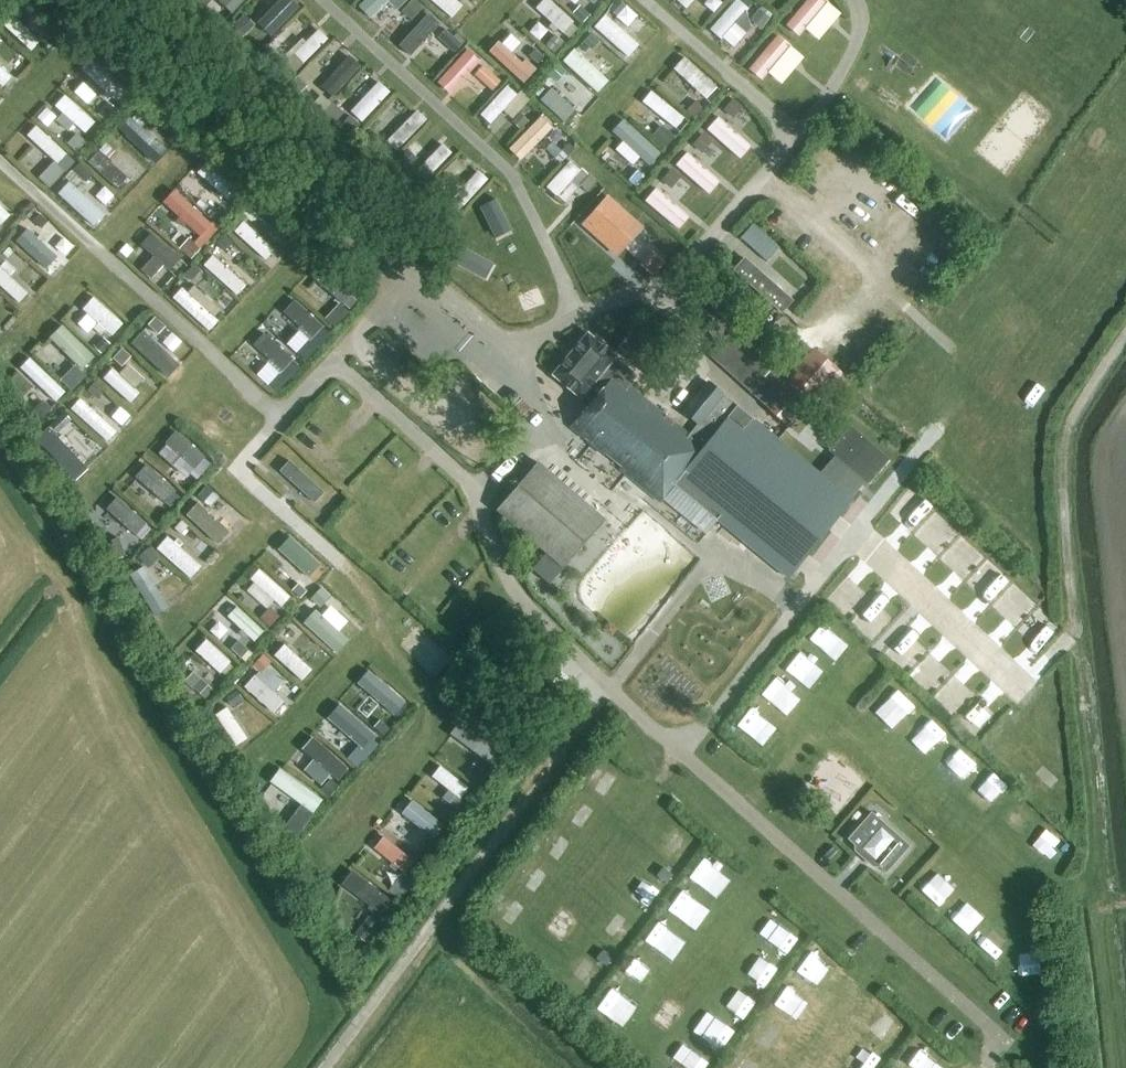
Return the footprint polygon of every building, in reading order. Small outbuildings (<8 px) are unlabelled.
[(249,0),(226,0),(238,11),(249,0)] [(304,7),(298,0),(282,0),(259,19),(272,34),(304,7)] [(390,0),(367,0),(362,5),(375,16),(390,0)] [(407,9),(421,20),(431,7),(422,0),(415,0),(407,9)] [(468,4),(462,0),(435,0),(456,18),(468,4)] [(606,7),(616,17),(625,7),(617,0),(613,0),(606,7)] [(700,0),(682,0),(694,8),(700,0)] [(725,37),(755,5),(749,0),(737,0),(713,26),(725,37)] [(827,3),(824,0),(807,0),(785,26),(798,37),(827,3)] [(35,6),(30,12),(39,20),(44,14),(35,6)] [(584,7),(575,16),(582,23),(591,14),(584,7)] [(0,10),(0,18),(5,23),(10,17),(2,9),(0,10)] [(758,10),(751,18),(762,27),(769,18),(758,10)] [(417,54),(445,22),(433,11),(405,43),(417,54)] [(34,50),(45,39),(18,12),(7,23),(34,50)] [(597,27),(633,57),(645,43),(610,12),(597,27)] [(437,34),(460,49),(467,40),(444,24),(437,34)] [(305,60),(334,39),(325,26),(296,47),(305,60)] [(263,44),(251,32),(241,42),(253,54),(263,44)] [(790,46),(776,35),(748,69),(761,80),(790,46)] [(455,93),(486,59),(472,46),(441,79),(455,93)] [(578,46),(568,57),(597,83),(607,71),(578,46)] [(339,97),(369,64),(354,50),(324,83),(339,97)] [(534,50),(528,57),(536,65),(543,57),(534,50)] [(84,70),(127,103),(138,89),(95,56),(84,70)] [(690,57),(680,69),(705,92),(716,81),(690,57)] [(7,87),(17,75),(0,60),(0,80),(7,87)] [(478,75),(499,87),(506,75),(485,63),(478,75)] [(572,116),(582,102),(548,77),(538,91),(572,116)] [(382,81),(355,111),(367,121),(393,91),(382,81)] [(495,123),(507,109),(516,117),(531,99),(511,82),(484,113),(495,123)] [(680,129),(691,116),(656,87),(645,100),(680,129)] [(89,133),(101,120),(70,92),(58,105),(89,133)] [(743,108),(733,99),(722,111),(732,120),(743,108)] [(145,103),(137,113),(145,121),(154,111),(145,103)] [(330,104),(322,113),(333,123),(342,114),(331,104),(330,104)] [(107,105),(97,115),(104,121),(113,111),(107,105)] [(390,137),(400,148),(432,119),(422,108),(390,137)] [(539,113),(515,148),(527,157),(552,121),(539,113)] [(136,115),(123,129),(159,162),(172,148),(136,115)] [(348,116),(340,126),(350,135),(358,126),(348,116)] [(751,147),(717,117),(705,130),(739,161),(751,147)] [(638,147),(631,155),(648,169),(665,150),(629,118),(618,129),(638,147)] [(73,134),(64,144),(75,154),(84,144),(73,134)] [(712,143),(701,134),(691,145),(701,154),(712,143)] [(443,145),(435,138),(419,153),(427,161),(443,145)] [(380,139),(369,150),(378,159),(389,149),(380,139)] [(102,147),(92,159),(122,186),(132,174),(102,147)] [(407,168),(416,159),(407,149),(398,159),(407,168)] [(720,182),(686,153),(674,166),(708,196),(720,182)] [(200,172),(234,199),(244,187),(210,160),(200,172)] [(468,203),(494,178),(483,166),(457,190),(468,203)] [(80,168),(73,175),(83,184),(89,177),(80,168)] [(681,178),(671,169),(660,181),(670,190),(681,178)] [(588,176),(577,187),(585,194),(595,183),(588,176)] [(74,178),(62,192),(99,225),(112,211),(74,178)] [(206,234),(218,219),(179,187),(166,203),(206,234)] [(222,220),(232,211),(210,187),(200,197),(222,220)] [(689,217),(655,189),(644,202),(678,231),(689,217)] [(500,238),(518,229),(502,195),(484,204),(500,238)] [(17,215),(0,198),(0,231),(17,215)] [(607,198),(583,225),(616,254),(639,227),(607,198)] [(239,214),(227,227),(233,233),(245,220),(239,214)] [(38,215),(28,225),(37,233),(46,223),(38,215)] [(778,246),(751,223),(738,238),(765,261),(778,246)] [(646,224),(640,230),(650,239),(656,232),(646,224)] [(55,270),(64,259),(28,228),(19,239),(55,270)] [(224,235),(215,245),(223,252),(232,242),(224,235)] [(492,278),(501,262),(465,243),(456,259),(492,278)] [(124,245),(117,252),(123,259),(131,251),(124,245)] [(7,248),(1,255),(5,259),(11,253),(7,248)] [(243,294),(252,282),(215,252),(206,264),(243,294)] [(151,257),(138,271),(148,280),(161,266),(151,257)] [(743,258),(732,271),(781,315),(793,301),(743,258)] [(779,258),(771,268),(797,291),(805,282),(779,258)] [(194,268),(186,278),(194,285),(202,275),(194,268)] [(213,330),(224,318),(186,284),(176,296),(213,330)] [(773,356),(737,324),(743,317),(714,292),(697,312),(716,346),(707,356),(788,428),(814,399),(818,395),(793,374),(802,363),(800,361),(783,345),(773,356)] [(90,312),(81,322),(92,333),(101,324),(114,337),(128,322),(99,293),(85,307),(90,312)] [(350,297),(343,306),(348,310),(355,302),(350,297)] [(153,317),(145,326),(156,336),(164,327),(153,317)] [(321,328),(311,339),(319,347),(329,335),(321,328)] [(552,376),(562,384),(587,405),(571,424),(662,500),(675,485),(787,578),(850,501),(706,382),(681,412),(697,425),(689,434),(625,382),(623,384),(612,376),(603,369),(610,359),(612,361),(615,357),(587,333),(552,376)] [(101,339),(93,348),(100,355),(108,345),(101,339)] [(802,363),(793,374),(818,395),(814,399),(822,405),(845,378),(811,349),(800,361),(802,363)] [(121,350),(111,360),(119,368),(129,358),(121,350)] [(36,353),(24,365),(60,402),(72,390),(36,353)] [(291,361),(282,372),(289,379),(299,368),(291,361)] [(92,384),(86,392),(97,400),(103,392),(92,384)] [(84,396),(74,408),(114,440),(124,428),(84,396)] [(42,401),(30,411),(39,421),(50,410),(42,401)] [(62,414),(54,421),(61,429),(69,421),(62,414)] [(821,440),(869,481),(887,459),(840,419),(821,440)] [(40,438),(81,478),(96,462),(55,423),(40,438)] [(283,469),(300,450),(286,437),(269,456),(283,469)] [(320,501),(331,490),(297,456),(286,467),(320,501)] [(193,471),(189,476),(195,481),(209,465),(202,460),(193,471)] [(563,567),(603,520),(536,462),(495,510),(563,567)] [(205,488),(196,497),(207,507),(216,498),(205,488)] [(173,494),(164,504),(169,509),(178,498),(173,494)] [(180,522),(173,530),(179,535),(186,527),(180,522)] [(144,526),(135,536),(140,541),(149,531),(144,526)] [(295,532),(283,546),(315,576),(327,562),(295,532)] [(172,533),(160,547),(195,578),(207,564),(172,533)] [(149,552),(140,557),(145,566),(154,560),(149,552)] [(150,566),(137,574),(154,606),(168,599),(150,566)] [(297,577),(287,588),(296,596),(306,585),(297,577)] [(319,587),(311,594),(322,604),(329,597),(319,587)] [(336,647),(356,624),(331,602),(311,625),(336,647)] [(257,640),(269,629),(244,603),(232,614),(257,640)] [(267,607),(258,617),(267,626),(277,616),(267,607)] [(839,659),(853,644),(829,622),(815,637),(839,659)] [(211,636),(199,649),(228,676),(240,663),(211,636)] [(236,640),(229,648),(239,657),(246,650),(236,640)] [(307,680),(318,667),(288,640),(276,653),(307,680)] [(310,642),(304,648),(313,656),(318,649),(310,642)] [(261,654),(250,666),(259,673),(269,661),(261,654)] [(369,691),(394,718),(411,701),(386,675),(369,691)] [(203,683),(196,691),(203,698),(210,690),(203,683)] [(903,688),(896,696),(914,712),(922,704),(903,688)] [(231,706),(242,699),(236,689),(225,696),(231,706)] [(742,724),(757,736),(772,718),(757,706),(742,724)] [(382,714),(372,727),(379,732),(389,720),(382,714)] [(456,732),(501,767),(512,752),(467,717),(456,732)] [(339,769),(347,754),(317,739),(310,753),(339,769)] [(353,751),(346,759),(353,766),(360,757),(353,751)] [(444,763),(435,776),(453,788),(447,796),(462,807),(477,786),(444,763)] [(285,766),(274,782),(305,804),(292,823),(305,833),(330,797),(285,766)] [(984,787),(996,801),(1013,786),(1001,772),(984,787)] [(322,780),(317,786),(326,794),(331,788),(322,780)] [(406,810),(440,840),(452,826),(418,796),(406,810)] [(886,873),(909,847),(871,813),(848,839),(856,847),(856,852),(874,867),(879,868),(886,873)] [(411,873),(422,859),(388,832),(377,846),(411,873)] [(695,876),(706,883),(717,864),(706,858),(695,876)] [(670,881),(660,873),(654,881),(663,889),(670,881)] [(395,881),(387,890),(398,899),(406,891),(395,881)] [(360,925),(354,934),(364,942),(371,933),(360,925)] [(1024,947),(1025,975),(1046,974),(1045,946),(1024,947)] [(635,980),(651,959),(641,951),(625,973),(635,980)] [(609,964),(600,956),(593,964),(603,972),(609,964)] [(773,983),(781,967),(763,958),(755,975),(773,983)]
